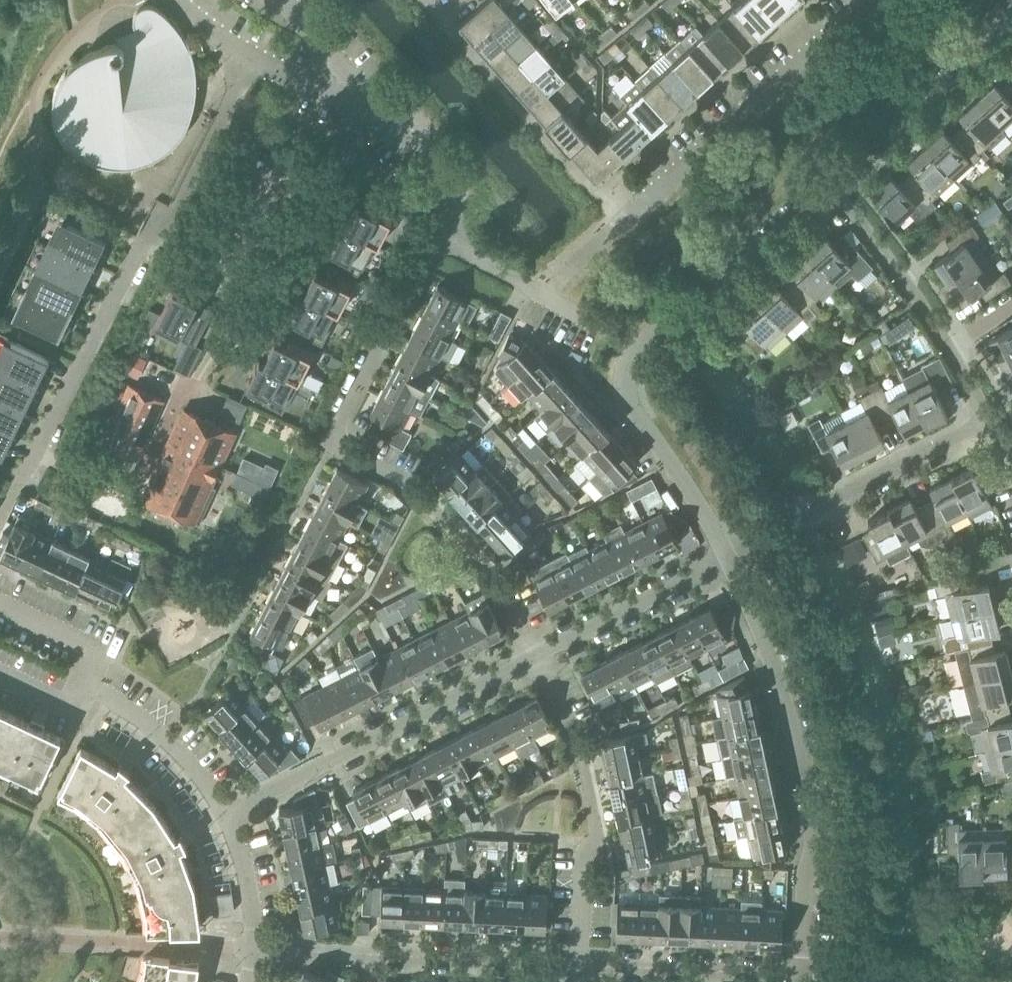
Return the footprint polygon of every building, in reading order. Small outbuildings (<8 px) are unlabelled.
[(508,12),(497,0),(487,0),(458,25),(473,43),(508,12)] [(570,0),(547,0),(556,11),(570,0)] [(642,11),(650,4),(647,0),(640,0),(636,4),(642,11)] [(676,3),(674,0),(665,0),(662,2),(668,10),(676,3)] [(756,0),(740,0),(734,6),(758,34),(774,20),(756,0)] [(774,20),(789,7),(783,0),(756,0),(774,20)] [(634,17),(642,11),(636,4),(628,10),(634,17)] [(197,81),(196,78),(196,73),(194,59),(191,50),(189,42),(184,32),(178,24),(174,19),(170,15),(168,17),(161,11),(154,6),(150,5),(144,6),(140,7),(136,11),(134,14),(133,18),(134,24),(135,27),(139,32),(131,38),(123,44),(120,42),(116,42),(105,45),(92,50),(84,54),(75,60),(65,70),(60,78),(55,88),(53,96),(53,107),(54,118),(58,129),(63,138),(70,145),(79,152),(88,158),(96,161),(107,164),(120,165),(132,165),(142,163),(150,160),(159,155),(168,150),(175,144),(181,136),(186,129),(189,122),(191,116),(193,110),(195,101),(197,90),(197,81)] [(734,6),(718,20),(743,47),(758,34),(734,6)] [(473,43),(488,59),(522,28),(508,12),(473,43)] [(652,22),(647,15),(638,22),(644,29),(652,22)] [(551,30),(558,24),(552,16),(545,23),(551,30)] [(703,33),(728,61),(743,47),(718,20),(703,33)] [(636,35),(644,29),(638,22),(630,28),(636,35)] [(566,33),(558,24),(551,30),(559,39),(566,33)] [(603,31),(609,38),(617,31),(611,24),(603,31)] [(681,39),(713,74),(728,61),(703,33),(696,25),(681,39)] [(522,28),(488,59),(502,74),(536,43),(522,28)] [(601,45),(609,38),(603,31),(595,38),(601,45)] [(672,61),(673,60),(698,88),(713,74),(681,39),(665,53),(672,61)] [(621,48),(615,41),(606,48),(613,55),(621,48)] [(502,74),(516,90),(550,59),(536,43),(502,74)] [(605,62),(613,55),(606,48),(599,55),(605,62)] [(580,63),(587,56),(580,49),(573,55),(580,63)] [(594,65),(587,56),(580,63),(587,71),(594,65)] [(550,59),(516,90),(531,107),(565,76),(550,59)] [(672,61),(658,74),(683,101),(698,88),(673,60),(672,61)] [(683,101),(658,74),(650,66),(635,80),(667,115),(683,101)] [(565,76),(531,107),(545,122),(561,108),(579,91),(565,76)] [(628,102),(637,113),(652,129),(667,115),(635,80),(636,81),(620,95),(627,103),(628,102)] [(1011,116),(1011,86),(1010,83),(1001,91),(994,84),(977,100),(1001,126),(1011,116)] [(569,150),(586,136),(574,122),(578,119),(579,110),(576,107),(585,98),(579,91),(561,108),(545,122),(569,150)] [(1001,126),(977,100),(960,115),(967,123),(958,131),(980,156),(981,155),(979,153),(987,145),(990,148),(1007,132),(1001,126)] [(628,102),(627,103),(622,107),(631,118),(610,137),(624,153),(652,129),(637,113),(628,102)] [(597,112),(594,109),(586,116),(591,122),(597,117),(597,112)] [(612,117),(604,109),(601,111),(601,117),(606,122),(612,117)] [(943,130),(925,147),(955,179),(980,156),(958,131),(950,138),(943,130)] [(586,136),(569,150),(595,179),(624,153),(610,137),(597,148),(586,136)] [(927,200),(928,200),(929,202),(955,179),(925,147),(908,162),(915,170),(911,173),(906,177),(927,200)] [(906,177),(898,185),(891,177),(874,193),(898,221),(909,211),(919,222),(935,208),(929,202),(928,200),(927,200),(906,177)] [(1004,201),(1009,207),(1011,205),(1011,194),(1004,201)] [(354,203),(342,225),(342,226),(374,243),(374,244),(377,246),(394,213),(359,195),(355,203),(354,203)] [(989,207),(996,216),(1002,211),(995,202),(989,207)] [(99,251),(105,239),(58,217),(47,241),(89,261),(93,264),(99,266),(103,256),(104,257),(105,256),(102,254),(99,251)] [(936,228),(943,236),(951,229),(944,221),(936,228)] [(342,266),(358,274),(374,244),(374,243),(342,226),(342,225),(339,223),(326,247),(328,248),(323,256),(337,263),(341,255),(347,258),(342,266)] [(935,263),(948,283),(979,262),(985,257),(973,239),(979,235),(972,225),(947,242),(953,251),(935,263)] [(807,253),(832,280),(838,286),(856,270),(853,267),(864,256),(844,234),(832,244),(826,236),(807,253)] [(89,261),(47,241),(36,265),(78,285),(77,286),(82,288),(87,290),(92,280),(93,281),(93,280),(91,277),(88,275),(93,264),(89,261)] [(816,294),(832,280),(807,253),(790,268),(797,276),(789,283),(810,306),(819,298),(816,294)] [(985,257),(979,262),(948,283),(962,302),(980,290),(986,299),(1011,282),(1004,272),(998,276),(985,257)] [(314,271),(302,293),(302,294),(338,313),(354,281),(339,273),(335,281),(329,278),(333,270),(320,264),(315,271),(314,271)] [(78,285),(36,265),(24,289),(67,309),(66,310),(71,312),(76,314),(81,304),(81,305),(82,304),(79,301),(77,299),(82,288),(77,286),(78,285)] [(775,283),(756,300),(785,332),(803,316),(801,314),(810,306),(789,283),(781,290),(775,283)] [(438,284),(428,304),(459,320),(459,319),(467,324),(477,305),(463,298),(438,284)] [(196,344),(213,309),(173,288),(154,325),(187,341),(195,345),(196,344)] [(13,313),(65,338),(70,328),(70,329),(71,328),(68,324),(66,323),(71,312),(66,310),(67,309),(24,289),(13,313)] [(322,344),(338,313),(302,294),(302,293),(299,291),(286,315),(288,316),(284,324),(297,331),(301,323),(307,326),(303,334),(322,344)] [(746,323),(742,326),(738,330),(758,353),(766,345),(769,348),(785,332),(756,300),(739,315),(746,323)] [(428,304),(418,321),(450,337),(459,320),(428,304)] [(512,316),(502,311),(489,336),(499,341),(512,316)] [(891,328),(885,332),(889,343),(916,325),(909,315),(891,328)] [(891,328),(884,318),(874,325),(881,335),(891,328)] [(409,339),(440,356),(448,360),(458,342),(449,338),(450,337),(418,321),(409,339)] [(1000,358),(1011,352),(1011,328),(990,339),(1000,358)] [(298,381),(298,382),(301,383),(318,351),(280,331),(276,339),(274,339),(263,361),(262,362),(298,381)] [(539,356),(526,341),(525,342),(509,334),(498,355),(505,359),(497,366),(495,370),(508,385),(539,356)] [(37,384),(42,386),(47,376),(48,376),(45,373),(43,371),(49,358),(2,336),(0,340),(0,365),(33,380),(32,381),(37,384)] [(430,374),(431,374),(440,356),(409,339),(399,358),(430,374)] [(874,347),(869,339),(859,345),(862,350),(864,353),(874,347)] [(187,341),(183,348),(198,356),(202,348),(196,344),(195,345),(187,341)] [(486,346),(482,354),(489,358),(494,350),(486,346)] [(122,370),(138,377),(146,359),(131,352),(122,370)] [(1009,377),(1011,376),(1011,352),(1000,358),(1009,377)] [(484,368),(489,358),(482,354),(477,364),(484,368)] [(342,360),(332,355),(329,362),(338,367),(342,360)] [(553,371),(539,356),(508,385),(522,400),(527,395),(553,371)] [(431,374),(430,374),(399,358),(390,376),(430,397),(440,378),(431,374)] [(282,412),(298,382),(298,381),(262,362),(263,361),(259,359),(247,383),(248,384),(244,392),(282,412)] [(903,379),(909,391),(925,423),(947,412),(936,392),(946,387),(932,360),(922,365),(923,369),(903,379)] [(0,365),(0,394),(22,404),(21,405),(26,407),(31,410),(36,400),(37,400),(37,399),(35,397),(32,394),(37,384),(32,381),(33,380),(0,365)] [(553,371),(527,395),(541,410),(567,386),(553,371)] [(390,376),(380,395),(411,411),(412,410),(421,415),(430,397),(390,376)] [(868,388),(867,386),(862,376),(854,381),(860,393),(868,388)] [(467,382),(462,391),(470,395),(475,386),(467,382)] [(103,443),(136,458),(163,399),(130,384),(103,443)] [(580,401),(567,386),(541,410),(534,417),(547,432),(549,430),(555,425),(580,401)] [(882,386),(870,392),(884,419),(894,414),(904,433),(925,423),(909,391),(889,401),(882,386)] [(789,405),(801,398),(796,389),(784,395),(789,405)] [(465,404),(470,395),(462,391),(458,400),(465,404)] [(879,421),(884,419),(870,392),(860,397),(867,412),(846,423),(863,455),(885,443),(875,424),(879,421)] [(0,394),(0,423),(20,433),(25,423),(25,424),(26,423),(23,420),(21,418),(26,407),(21,405),(22,404),(0,394)] [(246,404),(228,396),(227,395),(220,411),(228,415),(239,420),(246,404)] [(403,427),(411,411),(380,395),(371,413),(375,415),(367,429),(403,448),(412,432),(403,427)] [(490,401),(483,407),(497,422),(505,416),(498,408),(497,409),(490,401)] [(563,446),(569,440),(594,417),(580,401),(555,425),(549,430),(563,446)] [(473,406),(468,417),(484,425),(488,422),(473,406)] [(234,432),(184,409),(143,499),(160,506),(159,507),(176,515),(176,514),(193,521),(195,517),(201,520),(217,486),(210,483),(234,432)] [(843,465),(863,455),(846,423),(841,413),(822,423),(820,418),(809,423),(823,450),(833,445),(843,465)] [(569,440),(582,455),(608,431),(594,417),(569,440)] [(518,445),(525,453),(538,441),(527,429),(531,426),(528,422),(524,426),(523,425),(517,431),(517,432),(511,437),(518,445)] [(4,455),(9,443),(12,444),(17,444),(17,443),(16,442),(20,433),(0,423),(0,453),(4,455)] [(517,432),(517,431),(511,424),(504,430),(511,437),(517,432)] [(499,434),(492,426),(486,432),(492,440),(499,434)] [(467,428),(459,436),(465,442),(473,435),(467,428)] [(622,447),(608,431),(582,455),(596,471),(622,447)] [(458,449),(465,442),(459,436),(451,442),(458,449)] [(636,462),(622,447),(596,471),(589,477),(604,494),(616,489),(634,480),(628,469),(636,462)] [(507,455),(513,462),(514,463),(520,457),(513,450),(507,455)] [(430,462),(438,466),(439,465),(447,459),(439,451),(428,461),(430,462)] [(450,493),(483,463),(483,462),(476,469),(461,452),(436,477),(450,493)] [(538,468),(545,462),(538,455),(532,460),(538,468)] [(520,457),(514,463),(513,462),(510,465),(517,474),(527,465),(520,457)] [(268,462),(266,467),(259,482),(270,487),(279,467),(268,462)] [(552,470),(545,462),(538,468),(545,476),(552,470)] [(483,463),(450,493),(464,508),(496,478),(483,463)] [(368,483),(337,467),(327,486),(358,502),(368,483)] [(972,467),(951,478),(968,510),(970,516),(992,505),(972,467)] [(657,487),(652,477),(627,490),(632,500),(657,487)] [(464,508),(478,523),(510,494),(510,493),(496,478),(464,508)] [(948,520),(968,510),(951,478),(930,488),(935,498),(924,503),(938,530),(939,530),(950,524),(948,520)] [(536,497),(540,493),(547,487),(540,480),(534,485),(535,486),(530,490),(536,497)] [(270,487),(259,482),(253,494),(264,499),(270,487)] [(565,485),(559,491),(566,499),(572,493),(565,485)] [(368,508),(358,502),(327,486),(318,504),(349,520),(359,526),(368,508)] [(554,495),(547,487),(540,493),(548,501),(554,495)] [(579,500),(572,493),(566,499),(572,506),(579,500)] [(478,523),(491,538),(517,514),(523,509),(510,494),(478,523)] [(618,495),(609,499),(613,507),(622,503),(618,495)] [(35,506),(43,510),(47,502),(39,498),(35,506)] [(604,512),(613,507),(609,499),(599,504),(604,512)] [(889,509),(906,542),(917,536),(921,544),(930,546),(944,539),(939,530),(938,530),(924,503),(915,508),(910,499),(889,509)] [(57,507),(47,502),(43,510),(54,515),(57,507)] [(339,539),(349,520),(318,504),(308,523),(339,539)] [(906,542),(889,509),(868,520),(873,530),(864,535),(877,561),(887,556),(890,563),(911,552),(906,542)] [(83,522),(87,514),(78,510),(74,518),(83,522)] [(405,515),(397,511),(392,521),(400,525),(405,515)] [(643,521),(659,553),(678,543),(674,536),(664,516),(662,512),(643,521)] [(674,536),(691,527),(687,519),(673,512),(664,516),(674,536)] [(582,513),(573,518),(577,525),(586,521),(582,513)] [(97,519),(87,514),(83,522),(93,527),(97,519)] [(381,514),(371,532),(383,538),(388,530),(395,534),(400,525),(392,521),(381,514)] [(532,530),(517,514),(491,538),(506,554),(532,530)] [(19,562),(33,532),(35,532),(38,524),(18,515),(15,523),(7,519),(0,535),(0,550),(2,551),(0,554),(19,562)] [(567,530),(577,525),(573,518),(563,523),(567,530)] [(641,562),(659,553),(643,521),(625,531),(641,562)] [(308,523),(299,540),(330,556),(339,561),(348,543),(339,539),(308,523)] [(641,562),(625,531),(621,523),(602,532),(606,540),(622,572),(641,562)] [(388,530),(383,538),(391,542),(395,534),(388,530)] [(541,530),(533,537),(539,543),(547,536),(541,530)] [(52,540),(35,532),(33,532),(19,562),(38,571),(52,540)] [(117,545),(121,537),(112,533),(109,541),(117,545)] [(121,537),(117,545),(127,549),(131,542),(121,537)] [(532,550),(539,543),(533,537),(526,543),(532,550)] [(391,542),(383,538),(378,548),(385,552),(391,542)] [(852,562),(849,555),(864,549),(860,538),(844,545),(840,546),(847,563),(852,562)] [(71,549),(52,540),(38,571),(56,580),(71,549)] [(299,540),(290,559),(320,574),(329,579),(339,561),(330,556),(299,540)] [(605,581),(622,572),(606,540),(589,549),(605,581)] [(587,590),(605,581),(589,549),(586,544),(568,553),(587,590)] [(89,557),(71,549),(56,580),(74,588),(89,557)] [(568,600),(587,590),(568,553),(566,551),(548,560),(568,600)] [(108,566),(89,557),(74,588),(93,597),(108,566)] [(984,569),(981,558),(968,561),(971,572),(984,569)] [(290,559),(280,577),(311,593),(322,599),(331,580),(329,579),(320,574),(290,559)] [(568,600),(548,560),(530,570),(534,578),(533,578),(549,609),(568,600)] [(128,575),(108,566),(93,597),(113,606),(128,575)] [(369,566),(364,574),(372,578),(376,570),(369,566)] [(462,575),(458,567),(449,572),(453,580),(462,575)] [(950,616),(994,605),(988,582),(977,584),(975,573),(934,584),(937,595),(945,593),(950,616)] [(372,578),(364,574),(359,584),(367,588),(372,578)] [(301,611),(311,593),(280,577),(271,595),(301,611)] [(444,584),(440,577),(431,581),(435,589),(444,584)] [(426,594),(435,589),(431,581),(421,586),(426,594)] [(464,602),(469,611),(485,643),(504,633),(498,620),(501,618),(487,590),(464,602)] [(292,629),(301,611),(271,595),(261,613),(292,629)] [(408,603),(404,595),(395,600),(398,607),(408,603)] [(871,601),(875,613),(889,609),(886,597),(871,601)] [(344,600),(337,607),(343,613),(350,606),(344,600)] [(389,612),(398,607),(395,600),(385,604),(389,612)] [(1000,628),(994,605),(950,616),(955,634),(947,636),(943,642),(946,653),(955,651),(992,641),(989,630),(1000,628)] [(352,613),(358,619),(366,612),(360,606),(352,613)] [(343,613),(337,607),(329,614),(335,620),(343,613)] [(710,607),(692,616),(708,647),(727,638),(710,607)] [(469,611),(451,620),(467,652),(485,643),(469,611)] [(282,648),(292,629),(261,613),(251,632),(282,648)] [(351,626),(358,619),(352,613),(345,619),(351,626)] [(886,633),(894,630),(896,630),(892,615),(874,619),(878,635),(886,633)] [(692,616),(674,626),(690,657),(708,647),(692,616)] [(449,661),(467,652),(451,620),(433,630),(449,661)] [(689,657),(690,657),(674,626),(656,635),(675,673),(693,664),(689,657)] [(312,629),(305,636),(310,642),(318,635),(312,629)] [(431,670),(449,661),(433,630),(415,639),(431,670)] [(889,643),(886,633),(878,635),(881,646),(889,643)] [(321,641),(327,647),(334,640),(328,634),(321,641)] [(638,644),(653,675),(656,682),(675,673),(656,635),(638,644)] [(413,680),(431,670),(415,639),(397,648),(413,680)] [(319,654),(327,647),(321,641),(313,648),(319,654)] [(955,651),(963,685),(1011,672),(1005,649),(995,652),(992,641),(955,651)] [(636,684),(653,675),(638,644),(620,653),(636,684)] [(375,699),(394,689),(378,658),(373,647),(354,656),(360,667),(359,667),(375,699)] [(394,689),(413,680),(397,648),(378,658),(394,689)] [(267,672),(271,677),(277,672),(284,658),(270,650),(263,665),(270,668),(266,671),(267,672)] [(228,652),(223,662),(233,667),(238,657),(228,652)] [(617,694),(636,684),(620,653),(601,663),(617,694)] [(303,668),(311,662),(305,655),(298,662),(303,668)] [(744,656),(719,669),(724,680),(749,667),(744,656)] [(598,704),(617,694),(601,663),(582,673),(598,704)] [(358,708),(375,699),(359,667),(342,676),(358,708)] [(274,680),(271,677),(267,672),(260,678),(267,686),(274,680)] [(1008,703),(1007,697),(1011,696),(1011,675),(1011,672),(963,685),(972,718),(1010,708),(1008,703)] [(340,717),(358,708),(342,676),(323,686),(340,717)] [(715,684),(711,676),(702,681),(706,688),(715,684)] [(716,694),(721,715),(721,716),(756,708),(751,687),(750,687),(744,676),(720,687),(723,693),(716,694)] [(281,687),(274,680),(267,686),(274,693),(281,687)] [(697,693),(706,688),(702,681),(693,685),(697,693)] [(909,686),(912,695),(925,692),(923,682),(909,686)] [(205,713),(220,729),(246,705),(245,705),(253,699),(239,683),(205,713)] [(321,727),(340,717),(323,686),(295,700),(308,725),(317,720),(321,727)] [(678,703),(675,695),(666,699),(670,707),(678,703)] [(537,696),(518,706),(534,737),(553,727),(537,696)] [(661,712),(670,707),(666,699),(657,704),(661,712)] [(259,720),(246,705),(220,729),(233,744),(259,720)] [(539,747),(534,737),(518,706),(500,715),(516,746),(515,746),(520,757),(539,747)] [(12,713),(0,708),(0,739),(12,713)] [(289,721),(296,717),(292,708),(284,712),(289,721)] [(756,708),(721,716),(721,715),(711,717),(716,737),(717,737),(717,738),(760,728),(756,708)] [(980,731),(985,750),(1011,744),(1011,717),(1010,708),(972,718),(965,720),(967,730),(972,733),(980,731)] [(42,727),(44,723),(45,723),(48,716),(35,709),(32,717),(33,717),(30,722),(12,713),(0,739),(0,762),(31,777),(29,781),(38,785),(45,770),(50,772),(66,739),(42,727)] [(680,714),(682,724),(690,723),(688,713),(680,714)] [(516,746),(500,715),(482,724),(497,755),(515,746),(516,746)] [(296,717),(289,721),(293,730),(301,727),(296,717)] [(640,717),(630,719),(632,728),(642,726),(640,717)] [(622,730),(632,728),(630,719),(620,721),(622,730)] [(233,744),(247,759),(273,735),(259,720),(233,744)] [(692,733),(690,723),(682,724),(684,734),(692,733)] [(479,764),(497,755),(482,724),(463,734),(479,764)] [(765,748),(760,728),(717,738),(721,757),(765,748)] [(646,731),(601,741),(606,762),(639,755),(637,743),(648,741),(646,731)] [(463,734),(445,743),(461,774),(479,764),(463,734)] [(290,746),(286,750),(273,735),(247,759),(262,775),(275,763),(280,769),(301,758),(290,746)] [(669,737),(671,748),(680,746),(678,736),(669,737)] [(461,774),(445,743),(426,753),(441,784),(442,783),(448,794),(466,784),(461,774)] [(985,750),(990,769),(981,771),(984,783),(997,780),(998,783),(1011,779),(1011,744),(985,750)] [(100,822),(112,837),(154,803),(126,775),(129,771),(129,772),(131,771),(119,762),(118,763),(119,764),(117,767),(82,746),(58,795),(76,804),(100,822)] [(680,746),(671,748),(673,758),(682,756),(680,746)] [(726,777),(734,775),(734,776),(769,768),(765,748),(721,757),(726,777)] [(687,754),(690,764),(699,762),(696,752),(687,754)] [(442,783),(441,784),(426,753),(408,762),(424,793),(424,792),(428,799),(430,803),(448,794),(442,783)] [(643,773),(639,755),(606,762),(610,782),(643,774),(643,773)] [(424,792),(424,793),(408,762),(390,771),(406,802),(409,809),(428,799),(424,792)] [(699,762),(690,764),(692,774),(701,773),(699,762)] [(563,771),(559,763),(550,768),(554,776),(563,771)] [(773,788),(769,768),(734,776),(738,796),(773,788)] [(390,771),(372,780),(388,811),(406,802),(390,771)] [(610,782),(614,802),(648,795),(648,794),(657,792),(653,771),(643,773),(643,774),(610,782)] [(541,773),(532,778),(535,785),(545,780),(541,773)] [(677,777),(680,788),(688,786),(686,776),(677,777)] [(535,785),(532,778),(522,782),(526,790),(535,785)] [(5,791),(10,781),(5,779),(0,788),(5,791)] [(359,826),(388,811),(372,780),(353,790),(356,796),(346,801),(359,826)] [(688,786),(680,788),(682,798),(691,796),(688,786)] [(778,808),(773,788),(738,796),(743,816),(778,808)] [(279,810),(284,831),(318,824),(314,804),(317,803),(315,793),(316,793),(315,789),(294,799),(295,807),(279,810)] [(504,792),(495,796),(499,804),(508,799),(504,792)] [(648,794),(648,795),(614,802),(618,822),(652,814),(662,812),(658,792),(657,792),(648,794)] [(696,794),(699,804),(707,802),(705,792),(696,794)] [(499,804),(495,796),(486,801),(490,808),(499,804)] [(707,802),(699,804),(701,814),(709,812),(707,802)] [(176,836),(154,803),(112,837),(124,852),(138,879),(142,898),(195,885),(181,847),(185,845),(185,846),(187,845),(180,832),(179,833),(180,834),(176,836)] [(743,816),(747,835),(782,828),(778,808),(743,816)] [(337,815),(341,824),(349,820),(344,811),(337,815)] [(656,834),(652,814),(618,822),(623,842),(656,834)] [(697,826),(695,816),(686,817),(688,828),(697,826)] [(349,820),(341,824),(346,833),(354,829),(349,820)] [(471,820),(461,822),(463,831),(473,829),(471,820)] [(1011,850),(1011,820),(1004,820),(1005,827),(981,828),(983,873),(1007,872),(1006,851),(1011,850)] [(983,873),(981,828),(960,829),(960,821),(947,822),(948,852),(959,852),(960,878),(983,877),(983,873)] [(463,831),(461,822),(451,824),(453,833),(463,831)] [(322,843),(318,824),(284,831),(288,851),(322,843)] [(699,836),(697,826),(688,828),(690,837),(699,836)] [(785,849),(786,849),(782,828),(747,835),(751,856),(757,855),(757,861),(784,862),(785,849)] [(431,829),(421,831),(423,839),(433,837),(431,829)] [(423,839),(421,831),(411,833),(413,841),(423,839)] [(705,834),(707,844),(716,842),(714,832),(705,834)] [(661,855),(656,834),(623,842),(627,862),(661,855)] [(400,836),(390,838),(392,846),(402,844),(400,836)] [(487,847),(488,838),(478,838),(477,846),(487,847)] [(498,839),(488,838),(487,847),(498,847),(498,839)] [(445,841),(447,849),(457,847),(455,839),(445,841)] [(528,849),(529,840),(518,840),(518,848),(528,849)] [(539,841),(529,840),(528,849),(538,849),(539,841)] [(447,849),(445,841),(435,843),(437,852),(447,849)] [(719,852),(716,842),(707,844),(710,854),(718,852),(719,852)] [(288,851),(292,870),(326,863),(322,843),(288,851)] [(352,847),(354,857),(362,855),(360,846),(352,847)] [(413,848),(403,850),(405,858),(415,856),(413,848)] [(405,858),(403,850),(393,852),(395,860),(405,858)] [(364,866),(362,855),(354,857),(356,867),(364,866)] [(692,864),(690,855),(680,857),(682,866),(692,864)] [(672,868),(682,866),(680,857),(670,859),(672,868)] [(333,861),(326,863),(292,870),(296,890),(331,883),(337,881),(333,861)] [(649,864),(639,866),(641,874),(651,872),(649,864)] [(712,874),(723,874),(723,866),(713,865),(712,874)] [(631,877),(641,874),(639,866),(629,868),(631,877)] [(723,866),(723,874),(733,875),(733,866),(723,866)] [(763,876),(764,868),(753,867),(753,875),(763,876)] [(774,868),(764,868),(763,876),(774,877),(774,868)] [(443,924),(463,925),(465,890),(465,878),(445,877),(444,889),(445,889),(443,924)] [(335,903),(331,883),(296,890),(301,910),(335,903)] [(147,932),(172,932),(201,931),(200,926),(200,923),(195,885),(142,898),(147,916),(147,932)] [(363,899),(371,899),(372,885),(364,885),(363,899)] [(381,920),(402,922),(404,887),(372,885),(371,899),(370,914),(381,914),(381,920)] [(402,922),(422,923),(423,888),(404,887),(402,922)] [(422,923),(443,924),(445,889),(444,889),(423,888),(422,923)] [(463,925),(483,926),(485,891),(485,890),(465,890),(463,925)] [(483,926),(505,927),(507,892),(485,891),(483,926)] [(234,909),(234,906),(232,892),(210,896),(211,910),(212,912),(214,914),(216,915),(218,915),(220,915),(229,914),(231,913),(233,911),(234,909)] [(505,927),(524,928),(526,893),(507,892),(505,927)] [(547,894),(526,893),(524,928),(545,929),(547,894)] [(660,894),(659,903),(657,938),(678,939),(680,895),(660,894)] [(678,939),(698,940),(700,905),(701,905),(701,896),(680,895),(678,939)] [(362,913),(370,914),(371,899),(363,899),(362,913)] [(617,936),(637,937),(639,902),(618,901),(617,936)] [(659,903),(639,902),(637,937),(657,938),(659,903)] [(339,924),(335,903),(301,910),(305,931),(339,924)] [(698,940),(719,941),(721,906),(701,905),(700,905),(698,940)] [(741,907),(721,906),(719,941),(740,942),(741,907)] [(762,908),(741,907),(740,942),(760,943),(762,908)] [(762,908),(760,943),(781,944),(783,910),(762,908)] [(370,920),(358,920),(357,931),(370,932),(370,920)] [(198,967),(199,962),(170,958),(146,955),(144,971),(140,981),(195,981),(198,967)] [(336,981),(338,981),(343,981),(345,976),(329,971),(326,978),(304,970),(300,981),(336,981)]
